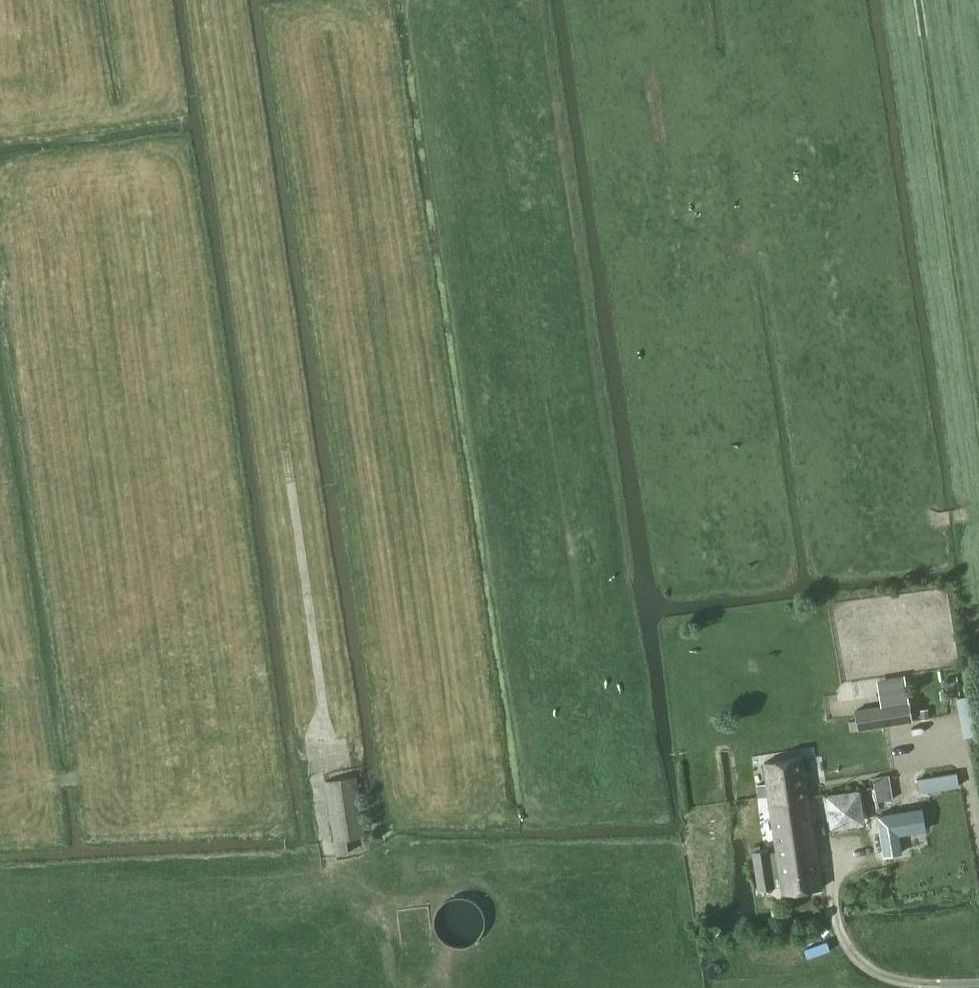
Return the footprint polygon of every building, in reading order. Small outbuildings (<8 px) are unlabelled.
[(882,705),(856,710),(860,729),(912,719),(909,700),(904,674),(878,679),(882,705)] [(966,736),(978,733),(978,729),(972,695),(958,698),(966,736)] [(927,709),(920,710),(921,719),(929,718),(927,709)] [(782,885),(783,893),(821,888),(804,757),(764,762),(768,786),(756,788),(757,798),(769,796),(779,865),(772,866),(769,851),(754,853),(759,892),(775,890),(774,886),(782,885)] [(919,792),(958,785),(956,773),(917,779),(919,792)] [(873,777),(877,801),(893,798),(889,775),(873,777)] [(347,839),(365,836),(356,776),(325,780),(336,854),(349,852),(347,839)] [(925,829),(921,808),(878,815),(884,855),(901,852),(898,834),(925,829)]
